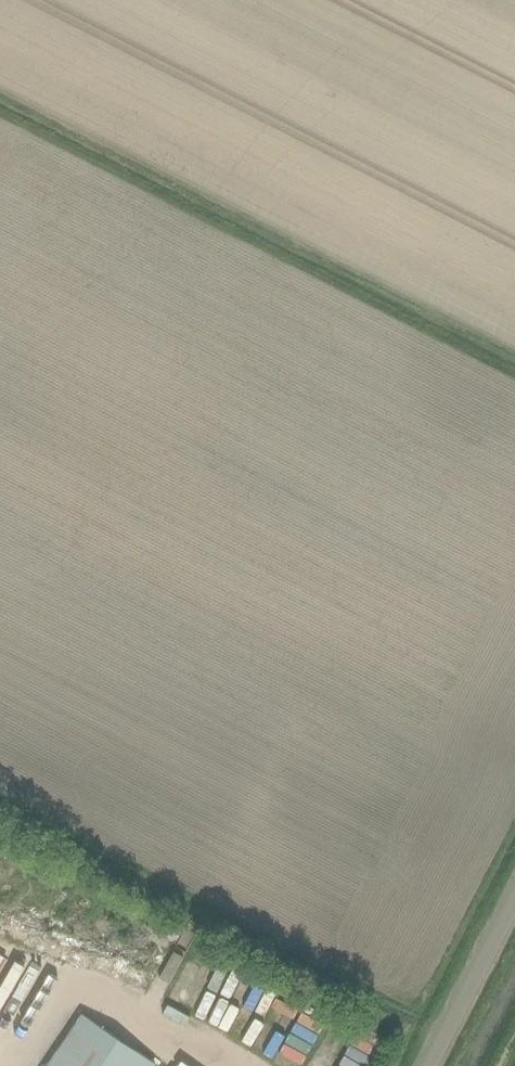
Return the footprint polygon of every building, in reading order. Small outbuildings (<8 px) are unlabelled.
[(177,980),(190,954),(179,949),(166,975),(177,980)] [(157,1062),(84,1012),(48,1065),(154,1065),(157,1062)]
